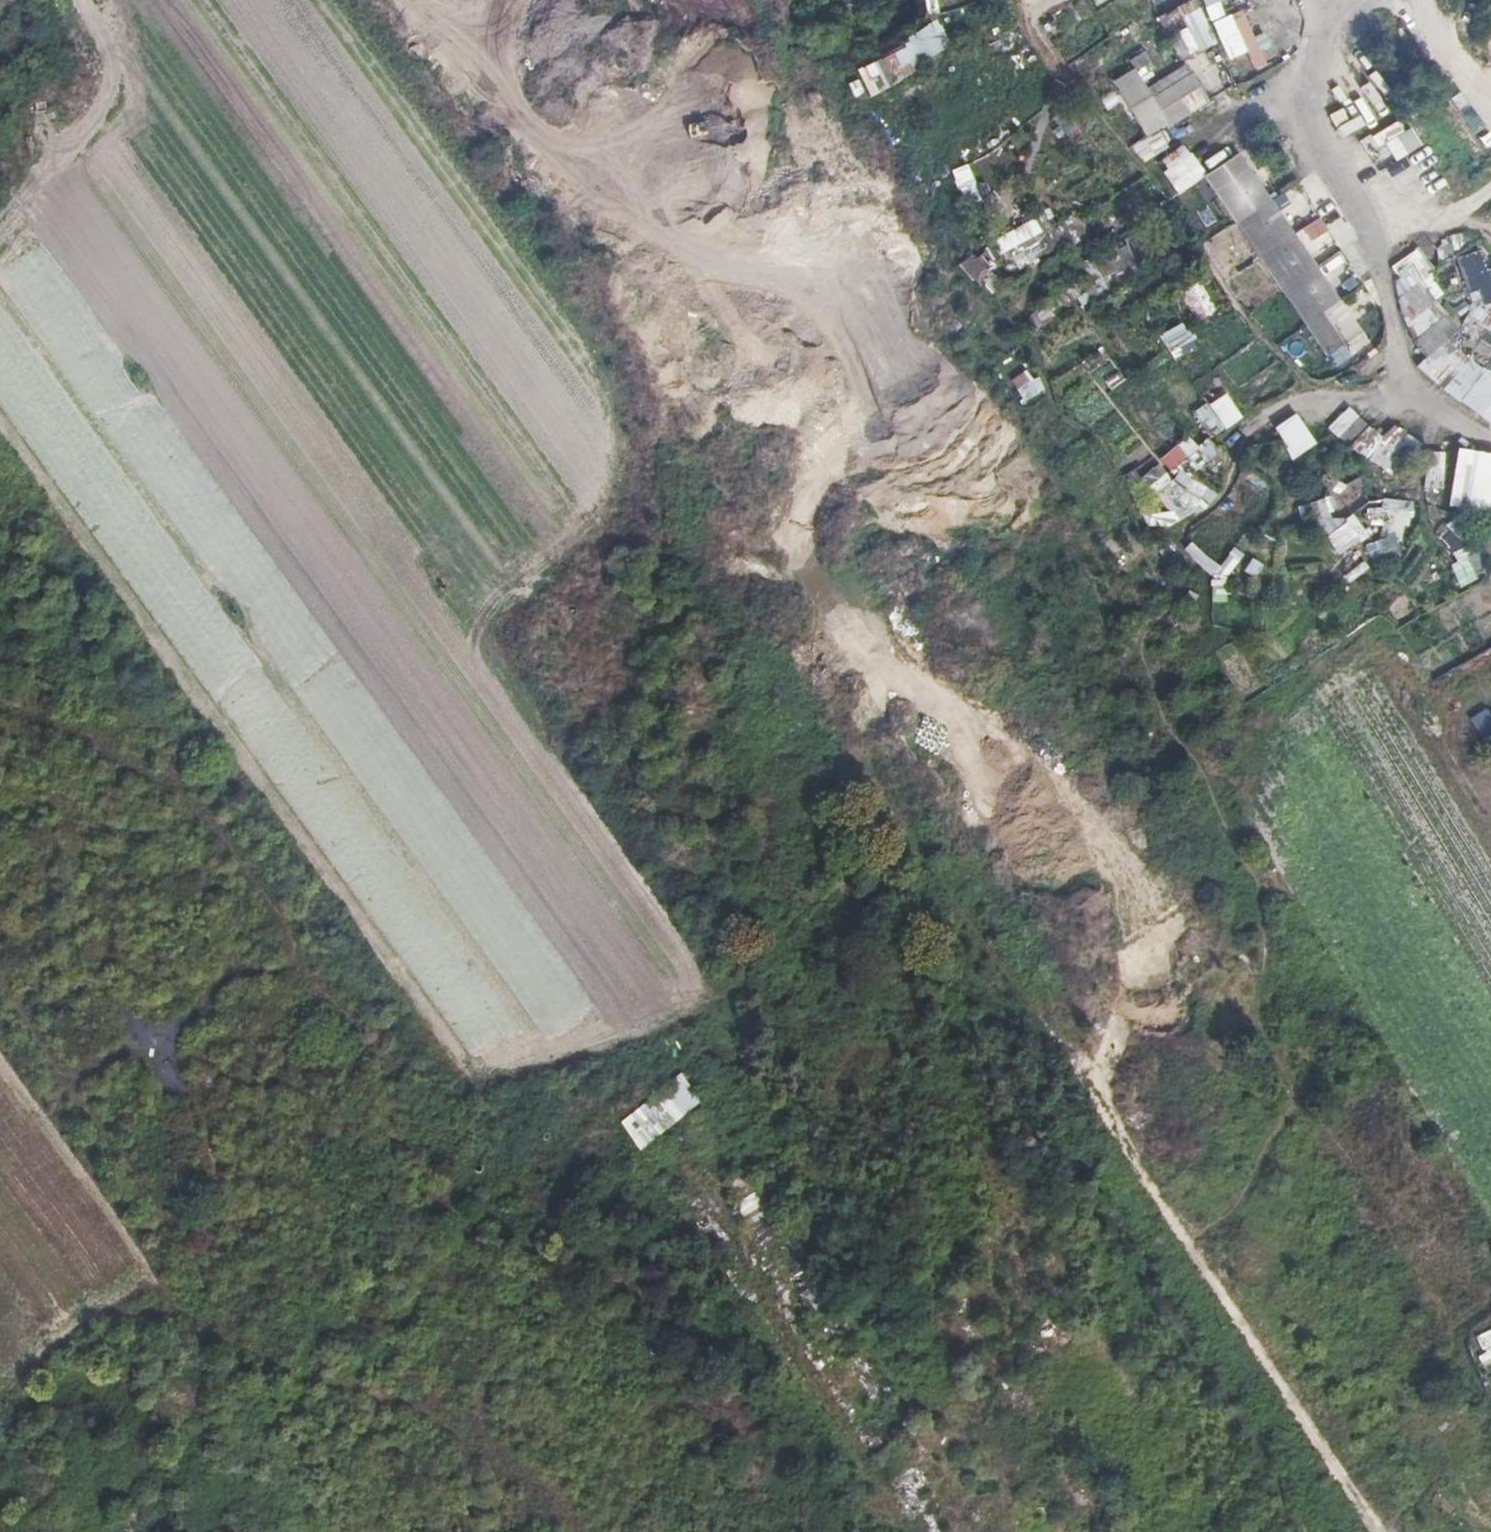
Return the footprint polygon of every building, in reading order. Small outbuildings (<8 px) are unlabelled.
[(1158,20),(1181,57),(1195,48),(1199,54),(1218,42),(1191,0),(1190,0),(1158,20)] [(937,27),(854,69),(867,96),(950,54),(937,27)] [(1113,80),(1144,138),(1131,145),(1141,163),(1168,149),(1159,132),(1210,106),(1188,64),(1144,87),(1135,69),(1113,80)] [(1383,144),(1396,163),(1419,148),(1400,120),(1362,145),(1368,154),(1383,144)] [(902,144),(892,155),(914,175),(924,164),(902,144)] [(1158,159),(1174,193),(1204,179),(1188,145),(1158,159)] [(1361,334),(1238,155),(1205,177),(1328,356),(1348,343),(1353,350),(1366,342),(1361,334)] [(1044,216),(1020,224),(1024,238),(1049,231),(1044,216)] [(1466,281),(1472,295),(1481,292),(1487,307),(1490,305),(1490,272),(1466,281)] [(1159,338),(1174,357),(1195,341),(1180,321),(1159,338)] [(1030,369),(1009,380),(1022,403),(1043,392),(1030,369)] [(1211,440),(1242,418),(1224,393),(1193,415),(1211,440)] [(1347,407),(1327,429),(1344,444),(1364,422),(1347,407)] [(1367,425),(1350,446),(1378,469),(1395,448),(1367,425)] [(1207,440),(1196,448),(1188,437),(1161,456),(1200,509),(1212,500),(1193,473),(1218,455),(1207,440)] [(1442,490),(1444,453),(1425,452),(1423,489),(1442,490)] [(1450,510),(1490,512),(1490,454),(1453,452),(1450,510)] [(1145,476),(1156,491),(1168,481),(1156,467),(1145,476)] [(1365,545),(1359,516),(1331,521),(1327,499),(1317,501),(1326,552),(1365,545)] [(1191,544),(1184,551),(1210,576),(1217,569),(1191,544)] [(1475,548),(1449,556),(1458,586),(1484,579),(1475,548)] [(637,1147),(701,1104),(681,1074),(616,1117),(637,1147)]
